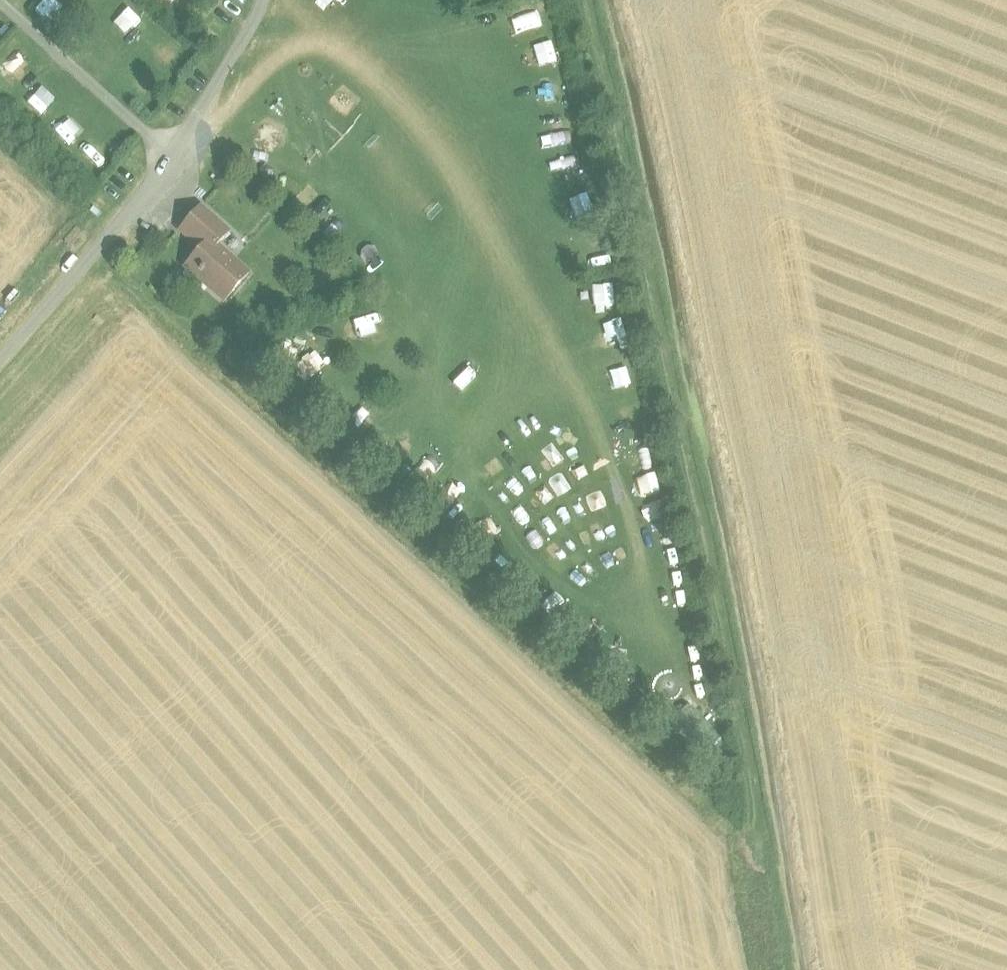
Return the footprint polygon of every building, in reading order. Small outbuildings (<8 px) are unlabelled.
[(146,3),(156,9),(161,0),(147,0),(146,3)] [(223,302),(248,274),(216,246),(228,232),(199,207),(178,231),(199,249),(183,267),(223,302)]
